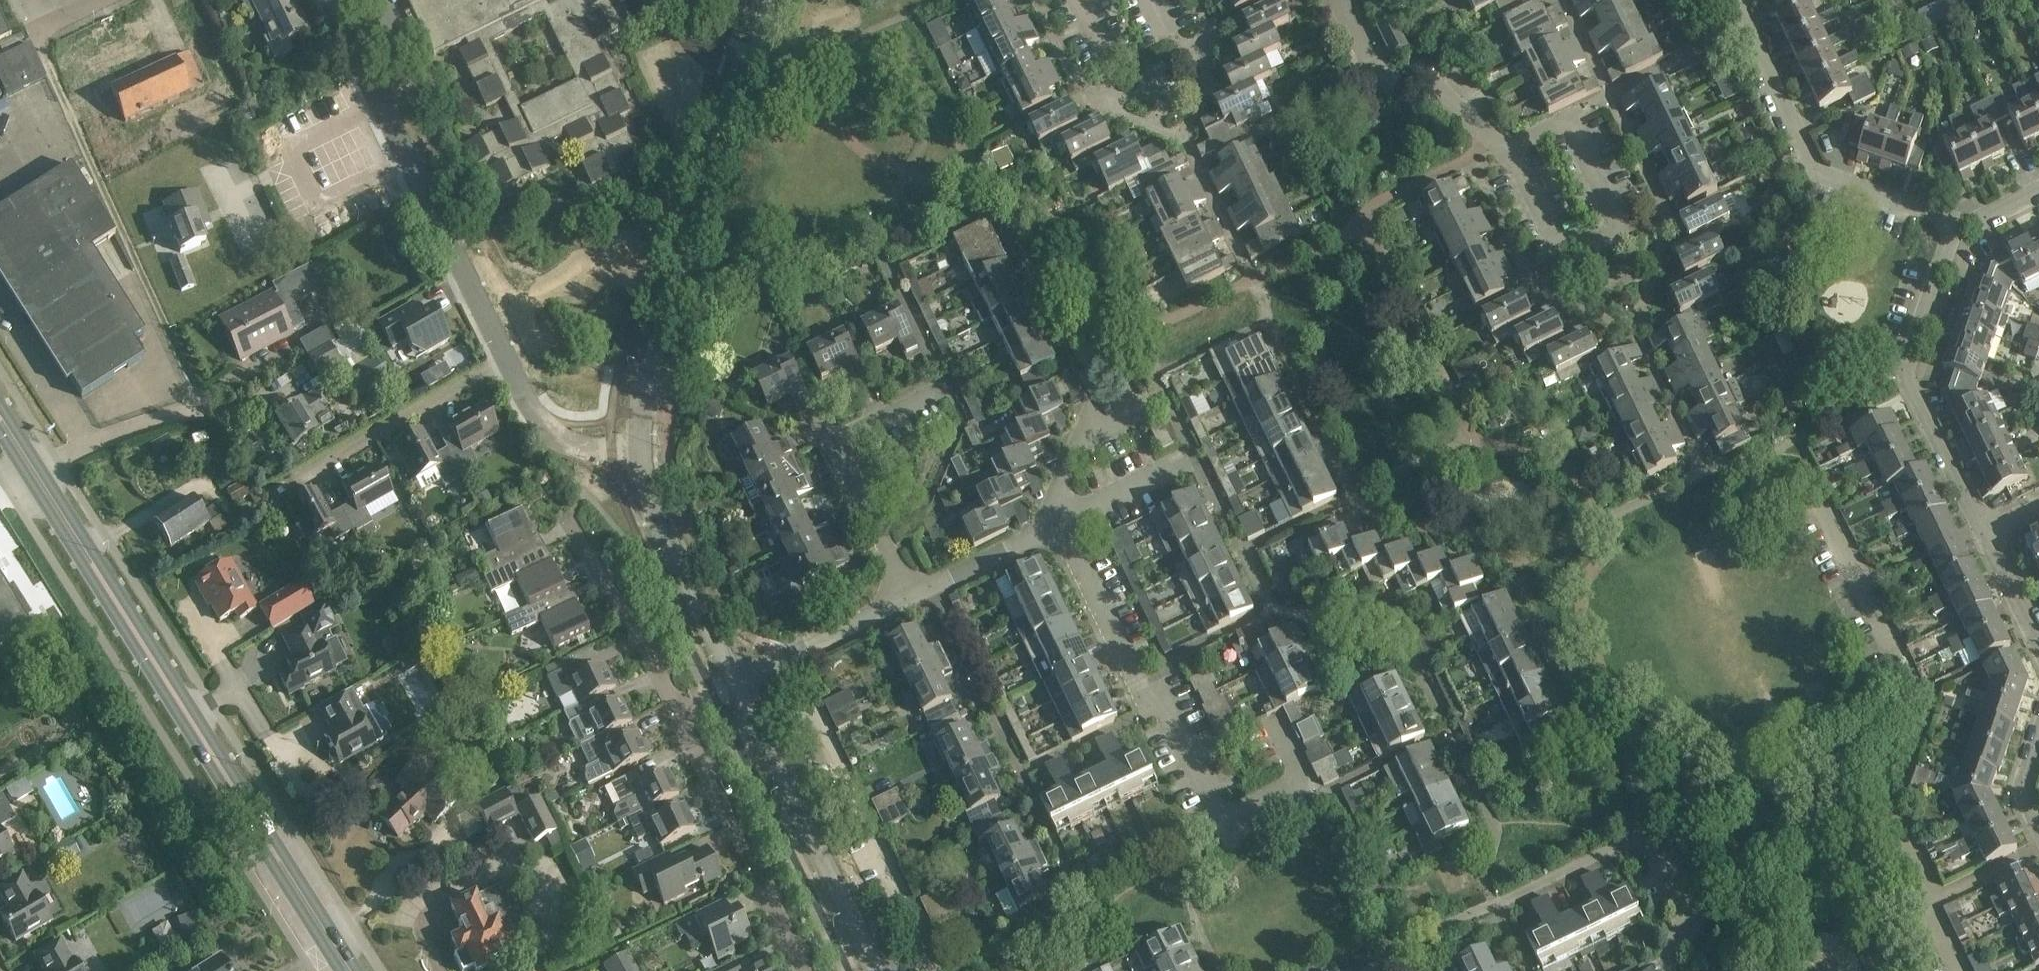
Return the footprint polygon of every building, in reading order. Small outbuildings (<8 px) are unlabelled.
[(220,0),(207,0),(211,9),(222,4),(220,0)] [(309,34),(297,10),(293,12),(287,0),(240,0),(242,5),(243,4),(250,19),(258,14),(268,35),(263,38),(275,62),(294,52),(290,43),(309,34)] [(488,172),(498,193),(552,167),(542,147),(569,135),(593,185),(613,175),(614,174),(621,170),(626,180),(646,170),(621,117),(631,112),(605,58),(604,58),(597,43),(650,17),(642,0),(404,0),(409,12),(414,10),(436,55),(467,40),(471,48),(461,53),(488,107),(506,98),(518,123),(466,149),(475,169),(484,164),(488,172)] [(971,21),(976,18),(980,27),(981,29),(1011,15),(1006,5),(1015,0),(985,0),(965,10),(971,21)] [(1217,8),(1231,2),(1236,12),(1261,0),(1213,0),(1217,8)] [(1475,13),(1494,4),(1502,0),(1469,0),(1475,13)] [(1504,23),(1508,21),(1541,4),(1539,0),(1502,0),(1494,4),(1504,23)] [(1576,10),(1595,0),(1571,0),(1576,10)] [(1598,21),(1632,5),(1630,0),(1595,0),(1576,10),(1580,19),(1594,13),(1598,21)] [(1787,44),(1819,28),(1839,20),(1834,9),(1814,17),(1808,6),(1806,0),(1798,0),(1784,7),(1789,16),(1770,25),(1774,35),(1781,32),(1787,44)] [(1234,49),(1272,31),(1273,31),(1298,19),(1295,13),(1289,16),(1282,2),(1243,21),(1248,31),(1230,39),(1234,49)] [(1513,41),(1563,16),(1559,7),(1545,13),(1541,4),(1508,21),(1514,33),(1510,35),(1513,41)] [(1641,23),(1632,5),(1598,21),(1602,30),(1589,37),(1594,46),(1641,23)] [(1926,31),(1939,25),(1931,8),(1918,15),(1926,31)] [(121,32),(91,46),(109,86),(133,74),(136,80),(167,65),(165,60),(189,49),(171,9),(140,23),(135,13),(117,22),(121,32)] [(11,36),(0,13),(0,41),(11,36)] [(980,27),(976,30),(988,53),(1034,30),(1029,19),(1016,25),(1011,15),(981,29),(980,27)] [(1555,33),(1568,26),(1563,16),(1513,41),(1515,47),(1520,45),(1525,57),(1559,41),(1555,33)] [(1395,19),(1377,28),(1391,56),(1408,47),(1395,19)] [(1650,42),(1649,41),(1641,23),(1594,46),(1598,56),(1612,49),(1616,58),(1650,42)] [(1899,24),(1886,30),(1893,43),(1905,37),(1899,24)] [(1785,57),(1791,53),(1797,65),(1830,50),(1849,41),(1844,31),(1825,40),(1819,28),(1787,44),(1780,47),(1785,57)] [(988,53),(998,75),(1002,73),(1032,58),(1027,48),(1040,42),(1034,30),(988,53)] [(1285,41),(1279,44),(1273,31),(1272,31),(1234,49),(1239,58),(1220,67),(1225,77),(1263,59),(1288,47),(1285,41)] [(948,44),(944,33),(933,38),(938,49),(948,44)] [(1934,37),(1921,43),(1926,54),(1939,49),(1934,37)] [(1616,58),(1620,67),(1607,73),(1612,84),(1662,59),(1653,39),(1649,41),(1650,42),(1616,58)] [(1531,77),(1581,53),(1576,43),(1563,50),(1559,41),(1525,57),(1532,70),(1528,71),(1531,77)] [(1901,50),(1905,60),(1920,53),(1916,43),(1901,50)] [(46,80),(30,46),(0,61),(0,84),(7,98),(46,80)] [(946,60),(955,57),(950,46),(941,50),(946,60)] [(1802,75),(1808,87),(1840,72),(1860,62),(1855,52),(1835,61),(1830,50),(1797,65),(1790,69),(1795,78),(1802,75)] [(1543,94),(1577,78),(1573,69),(1586,63),(1581,53),(1531,77),(1534,83),(1537,82),(1543,93),(1543,94)] [(1008,97),(1013,94),(1056,74),(1050,62),(1037,69),(1032,58),(1002,73),(1006,81),(1001,83),(1008,97)] [(1254,87),(1269,80),(1279,75),(1276,69),(1269,72),(1263,59),(1225,77),(1229,87),(1211,96),(1215,105),(1254,87)] [(1903,78),(1898,63),(1892,61),(1887,76),(1902,81),(1903,78)] [(1846,83),(1840,72),(1808,87),(1801,90),(1805,100),(1812,97),(1818,109),(1849,94),(1854,104),(1876,94),(1866,73),(1846,83)] [(1056,74),(1013,94),(1008,97),(1012,105),(1017,102),(1024,117),(1053,102),(1048,91),(1061,85),(1056,74)] [(1281,79),(1279,75),(1269,80),(1272,84),(1281,79)] [(957,83),(962,93),(971,88),(966,78),(957,83)] [(1595,80),(1581,87),(1577,78),(1543,94),(1543,93),(1540,95),(1549,114),(1599,90),(1595,80)] [(1663,81),(1621,101),(1626,113),(1640,106),(1645,117),(1673,103),(1663,81)] [(212,96),(206,84),(196,89),(202,101),(212,96)] [(2010,112),(2007,113),(2009,117),(2023,145),(2026,152),(2036,147),(2033,141),(2038,138),(2038,123),(2029,102),(2032,101),(2024,85),(2014,88),(2022,106),(2010,112)] [(1263,106),(1254,87),(1215,105),(1220,114),(1201,123),(1206,132),(1225,123),(1230,133),(1247,124),(1248,125),(1273,114),(1268,103),(1263,106)] [(202,101),(196,89),(186,93),(192,105),(202,101)] [(186,93),(176,98),(182,110),(192,105),(186,93)] [(2009,117),(2007,113),(2010,112),(2000,93),(1988,99),(1999,121),(2009,117)] [(171,115),(182,110),(176,98),(166,102),(171,115)] [(2038,123),(2038,98),(2032,101),(2029,102),(2038,123)] [(1993,168),(1990,161),(2003,155),(1989,126),(1999,121),(1988,99),(1971,107),(1980,126),(1967,133),(1965,133),(1981,166),(1984,173),(1993,168)] [(983,109),(978,100),(966,105),(971,115),(983,109)] [(166,102),(156,107),(161,119),(171,115),(166,102)] [(1650,127),(1637,134),(1642,145),(1684,125),(1689,122),(1684,113),(1679,115),(1678,113),(1674,103),(1645,117),(1650,127)] [(1079,123),(1070,105),(1031,124),(1045,154),(1057,148),(1060,146),(1064,144),(1103,125),(1098,115),(1097,114),(1079,123)] [(151,124),(161,119),(156,107),(145,112),(151,124)] [(1868,159),(1881,163),(1893,129),(1894,130),(1901,110),(1890,107),(1883,126),(1869,121),(1868,125),(1857,121),(1849,145),(1860,149),(1857,155),(1855,163),(1865,166),(1868,159)] [(151,124),(145,112),(135,116),(141,129),(151,124)] [(1893,129),(1881,163),(1878,170),(1888,174),(1891,167),(1904,171),(1907,164),(1919,169),(1927,146),(1915,141),(1923,117),(1913,114),(1906,134),(1894,130),(1893,129)] [(1956,138),(1932,149),(1942,171),(1953,166),(1958,177),(1962,183),(1972,179),(1968,172),(1981,166),(1965,133),(1967,133),(1957,115),(1947,120),(1956,138)] [(135,116),(125,121),(131,133),(141,129),(135,116)] [(1684,125),(1642,145),(1648,156),(1661,150),(1666,161),(1695,146),(1689,135),(1694,133),(1689,122),(1684,125)] [(1215,152),(1220,161),(1253,145),(1254,145),(1257,144),(1248,125),(1247,124),(1230,133),(1225,123),(1206,132),(1210,142),(1197,148),(1202,159),(1215,152)] [(1112,143),(1103,125),(1064,144),(1060,146),(1057,148),(1061,157),(1068,153),(1078,173),(1096,164),(1096,163),(1135,145),(1130,134),(1112,143)] [(1096,164),(1110,192),(1135,180),(1135,179),(1152,171),(1148,161),(1166,152),(1162,142),(1139,153),(1135,145),(1096,163),(1096,164)] [(1211,176),(1215,186),(1262,163),(1254,145),(1253,145),(1220,161),(1224,170),(1211,176)] [(1658,178),(1664,189),(1706,168),(1695,146),(1666,161),(1671,171),(1658,178)] [(993,157),(992,157),(1001,174),(1002,174),(1017,166),(1008,149),(993,157)] [(1144,199),(1147,197),(1181,180),(1177,172),(1190,165),(1185,155),(1171,162),(1166,152),(1148,161),(1152,171),(1135,179),(1135,180),(1144,199)] [(1304,165),(1300,156),(1281,165),(1285,174),(1304,165)] [(1271,181),(1262,163),(1215,186),(1220,195),(1233,189),(1238,198),(1271,181)] [(146,360),(136,343),(147,336),(94,252),(117,237),(73,168),(0,214),(0,268),(84,400),(146,360)] [(1716,190),(1706,168),(1664,189),(1669,200),(1682,194),(1687,204),(1716,190)] [(1784,170),(1773,175),(1778,186),(1790,181),(1784,170)] [(1419,200),(1424,212),(1428,210),(1433,221),(1462,206),(1457,196),(1470,190),(1465,178),(1419,200)] [(1229,213),(1234,222),(1284,198),(1275,179),(1271,181),(1238,198),(1242,206),(1229,213)] [(1181,180),(1147,197),(1153,208),(1149,210),(1152,217),(1203,192),(1198,183),(1185,189),(1181,180)] [(1208,202),(1203,192),(1152,217),(1155,223),(1159,221),(1164,232),(1165,234),(1199,217),(1195,209),(1208,202)] [(211,227),(199,194),(167,207),(175,228),(172,229),(182,255),(207,245),(202,230),(211,227)] [(1675,257),(1715,238),(1715,239),(1725,234),(1720,225),(1729,221),(1724,211),(1735,206),(1730,196),(1680,220),(1689,238),(1670,247),(1675,257)] [(1252,226),(1256,235),(1293,217),(1284,198),(1234,222),(1238,232),(1252,226)] [(1433,221),(1438,231),(1433,233),(1438,245),(1486,222),(1481,211),(1467,217),(1462,206),(1433,221)] [(1199,217),(1165,234),(1164,232),(1161,234),(1171,254),(1221,229),(1216,219),(1203,226),(1199,217)] [(1302,236),(1293,217),(1256,235),(1260,243),(1247,250),(1252,260),(1302,236)] [(1438,245),(1443,256),(1449,253),(1454,264),(1484,250),(1479,240),(1492,233),(1486,222),(1438,245)] [(999,244),(989,223),(955,240),(965,260),(999,244)] [(1395,239),(1405,234),(1400,225),(1390,230),(1395,239)] [(1171,254),(1180,272),(1217,254),(1213,245),(1226,239),(1221,229),(1171,254)] [(2013,287),(2013,286),(2020,283),(2022,288),(2038,280),(2038,267),(2027,243),(2025,238),(2019,242),(2015,235),(2001,242),(2006,253),(1987,262),(1987,264),(2013,287)] [(2027,243),(2038,267),(2038,237),(2027,243)] [(1710,276),(1710,277),(1729,267),(1715,239),(1715,238),(1675,257),(1684,276),(1665,285),(1670,295),(1710,276)] [(965,260),(974,280),(1009,263),(999,244),(965,260)] [(1460,288),(1465,286),(1507,265),(1502,254),(1488,260),(1484,250),(1454,264),(1459,274),(1454,277),(1460,288)] [(1221,263),(1217,254),(1180,272),(1189,291),(1239,266),(1234,256),(1221,263)] [(170,262),(182,293),(195,287),(183,257),(170,262)] [(974,280),(984,300),(1018,283),(1009,263),(974,280)] [(2009,295),(2013,287),(1987,264),(1980,285),(1972,282),(1965,304),(2001,316),(2009,295)] [(309,265),(270,286),(284,311),(323,291),(309,265)] [(1507,265),(1465,286),(1460,288),(1467,302),(1471,299),(1475,308),(1505,294),(1500,283),(1513,277),(1507,265)] [(1418,266),(1407,272),(1414,285),(1424,280),(1418,266)] [(913,270),(905,274),(911,287),(919,283),(913,270)] [(1691,320),(1692,320),(1703,315),(1724,305),(1713,283),(1710,277),(1710,276),(1670,295),(1679,314),(1657,324),(1662,334),(1691,320)] [(919,283),(911,287),(917,300),(925,296),(924,292),(919,283)] [(984,300),(972,305),(982,326),(994,320),(1028,303),(1018,283),(984,300)] [(1743,296),(1741,291),(1729,297),(1731,302),(1743,296)] [(1496,346),(1515,336),(1555,317),(1550,307),(1531,315),(1522,296),(1482,316),(1496,346)] [(273,297),(253,307),(222,323),(242,362),(294,335),(280,309),(273,297)] [(1951,309),(1947,322),(1994,338),(1997,328),(2002,330),(2005,329),(2009,319),(2001,316),(1965,304),(1964,304),(1955,301),(1952,309),(1951,309)] [(994,320),(1003,339),(1037,322),(1028,303),(994,320)] [(411,348),(415,355),(429,359),(453,346),(436,314),(431,306),(422,312),(420,308),(413,306),(380,324),(383,329),(396,353),(406,347),(411,348)] [(899,343),(908,361),(923,354),(900,307),(863,325),(877,354),(899,343)] [(932,310),(924,314),(930,327),(939,322),(932,310)] [(1714,336),(1703,315),(1692,320),(1691,320),(1662,334),(1648,341),(1654,352),(1667,346),(1672,356),(1702,342),(1714,336)] [(1515,336),(1529,365),(1547,355),(1587,336),(1582,326),(1563,335),(1555,317),(1515,336)] [(1770,325),(1775,335),(1783,331),(1779,321),(1770,325)] [(371,322),(361,328),(368,339),(377,333),(371,322)] [(939,322),(930,327),(937,339),(945,335),(939,322)] [(1003,339),(1013,358),(1047,342),(1037,322),(1003,339)] [(1987,360),(1994,338),(1947,322),(1943,335),(1947,336),(1944,344),(1950,346),(1950,347),(1987,360)] [(2027,324),(2022,339),(2031,342),(2028,350),(2038,354),(2038,328),(2027,324)] [(330,344),(335,341),(326,326),(299,341),(308,357),(330,344)] [(853,387),(868,380),(846,334),(808,352),(822,380),(845,369),(853,387)] [(1210,353),(1224,381),(1271,359),(1261,339),(1248,345),(1243,336),(1210,353)] [(1589,370),(1622,354),(1622,353),(1618,344),(1596,354),(1587,336),(1547,355),(1551,365),(1556,375),(1561,384),(1589,370)] [(1048,386),(1040,369),(1056,361),(1047,342),(1013,358),(1022,378),(1029,394),(1048,386)] [(1670,384),(1716,362),(1710,350),(1707,352),(1702,342),(1672,356),(1677,366),(1664,372),(1670,384)] [(330,344),(308,357),(318,374),(340,361),(330,344)] [(1622,354),(1589,370),(1600,391),(1633,375),(1628,365),(1641,359),(1639,354),(1636,347),(1635,347),(1622,353),(1622,354)] [(1979,382),(1987,360),(1950,347),(1942,369),(1950,372),(1943,392),(1978,391),(1979,382)] [(952,349),(944,353),(950,366),(958,362),(952,349)] [(2028,350),(2025,357),(2037,361),(2038,357),(2038,354),(2028,350)] [(387,378),(373,356),(339,378),(353,399),(387,378)] [(1234,401),(1280,378),(1271,359),(1224,381),(1234,401)] [(755,378),(769,406),(791,395),(800,413),(814,407),(791,360),(755,378)] [(1468,374),(1461,360),(1454,364),(1461,378),(1468,374)] [(964,375),(958,362),(950,366),(956,379),(964,375)] [(1717,374),(1721,372),(1716,362),(1670,384),(1675,395),(1689,389),(1694,399),(1723,385),(1717,374)] [(445,366),(437,371),(442,379),(450,374),(445,366)] [(1633,375),(1600,391),(1610,413),(1657,391),(1652,379),(1638,386),(1633,375)] [(1234,401),(1244,421),(1290,398),(1280,378),(1234,401)] [(1173,383),(1182,402),(1190,398),(1184,387),(1181,379),(1173,383)] [(1699,410),(1686,416),(1691,427),(1734,407),(1745,401),(1735,380),(1723,385),(1694,399),(1699,410)] [(1018,420),(1011,424),(1015,431),(1029,425),(1051,414),(1053,413),(1061,409),(1062,409),(1064,408),(1060,399),(1069,395),(1063,383),(1052,389),(1020,405),(1012,408),(1018,420)] [(971,389),(963,393),(968,404),(976,400),(971,389)] [(334,422),(315,391),(273,418),(292,448),(334,422)] [(1610,413),(1616,426),(1621,424),(1625,433),(1654,419),(1649,408),(1662,402),(1657,391),(1610,413)] [(1981,399),(1978,391),(1943,392),(1943,393),(1952,412),(1951,413),(1961,434),(1996,418),(1986,396),(1981,399)] [(1200,418),(1197,412),(1190,398),(1182,402),(1192,422),(1200,418)] [(1244,421),(1254,440),(1300,418),(1290,398),(1244,421)] [(708,400),(704,412),(720,418),(724,406),(708,400)] [(976,400),(968,404),(973,415),(982,411),(976,400)] [(457,444),(446,450),(458,471),(476,461),(470,450),(498,434),(482,406),(464,416),(465,418),(460,421),(459,419),(447,425),(447,426),(457,444)] [(1752,444),(1734,407),(1691,427),(1697,439),(1710,433),(1723,458),(1752,444)] [(1896,431),(1898,430),(1889,412),(1868,422),(1862,410),(1842,421),(1857,450),(1865,446),(1896,431)] [(1007,435),(1001,439),(1006,450),(1013,448),(1014,449),(1017,454),(1024,451),(1039,444),(1048,440),(1049,439),(1045,431),(1056,425),(1051,414),(1029,425),(1015,431),(1007,435)] [(1500,426),(1506,423),(1502,415),(1496,417),(1500,426)] [(1192,422),(1201,441),(1209,437),(1200,418),(1192,422)] [(1254,440),(1263,461),(1310,438),(1300,418),(1254,440)] [(1955,446),(1962,459),(2006,438),(1996,418),(1961,434),(1965,442),(1955,446)] [(1632,457),(1636,455),(1678,435),(1673,423),(1660,430),(1654,419),(1625,433),(1631,443),(1626,446),(1632,457)] [(1150,428),(1161,451),(1175,445),(1164,422),(1150,428)] [(734,440),(751,477),(794,456),(797,454),(791,441),(773,450),(761,427),(734,440)] [(966,431),(965,432),(966,433),(967,435),(970,442),(978,438),(974,428),(966,431)] [(1527,439),(1533,436),(1530,429),(1523,432),(1527,439)] [(400,443),(394,447),(413,482),(414,481),(434,470),(437,474),(441,482),(445,488),(461,480),(456,472),(458,471),(446,450),(436,456),(434,452),(431,453),(429,449),(431,448),(421,431),(415,435),(411,432),(406,432),(402,434),(400,439),(400,443)] [(1875,466),(1906,452),(1896,431),(1865,446),(1875,466)] [(1632,457),(1623,461),(1630,473),(1634,471),(1638,481),(1647,476),(1676,463),(1670,452),(1684,446),(1678,435),(1636,455),(1632,457)] [(1219,457),(1209,437),(1201,441),(1211,461),(1219,457)] [(1263,461),(1273,480),(1319,458),(1310,438),(1263,461)] [(1975,462),(1981,475),(2016,459),(2006,438),(1962,459),(1965,467),(1975,462)] [(1017,454),(993,466),(1003,486),(1025,475),(1026,475),(1034,471),(1030,462),(1043,456),(1044,455),(1039,444),(1024,451),(1017,454)] [(1848,445),(1836,451),(1840,459),(1852,452),(1848,445)] [(1915,471),(1906,452),(1875,466),(1885,487),(1892,484),(1916,472),(1915,471)] [(797,500),(815,491),(808,476),(805,478),(794,456),(751,477),(769,513),(797,500)] [(954,460),(952,461),(952,463),(956,471),(964,467),(960,457),(954,460)] [(1229,477),(1219,457),(1211,461),(1221,481),(1229,477)] [(1283,500),(1329,477),(1319,458),(1273,480),(1283,500)] [(1985,483),(1975,487),(1978,492),(1982,500),(2005,489),(2026,479),(2025,478),(2024,476),(2016,459),(1981,475),(1985,483)] [(1866,462),(1855,467),(1858,475),(1870,469),(1866,462)] [(352,504),(341,510),(353,531),(354,530),(356,533),(372,524),(364,510),(393,494),(376,466),(359,476),(361,478),(355,481),(354,478),(342,486),(352,504)] [(1934,488),(1924,467),(1915,471),(1916,472),(1892,484),(1901,502),(1895,505),(1893,499),(1881,504),(1885,513),(1934,488)] [(1870,469),(1858,475),(1862,482),(1873,476),(1870,469)] [(1003,486),(980,497),(989,517),(1011,506),(1021,501),(1022,501),(1017,492),(1030,487),(1030,486),(1025,475),(1003,486)] [(1239,497),(1229,477),(1221,481),(1230,501),(1239,497)] [(1339,497),(1329,477),(1283,500),(1293,521),(1303,515),(1339,497)] [(226,492),(233,506),(251,496),(244,482),(226,492)] [(300,500),(288,507),(298,524),(297,525),(291,528),(299,543),(305,539),(307,543),(329,530),(335,541),(353,531),(341,510),(330,516),(327,511),(325,512),(323,508),(325,507),(316,491),(313,493),(310,488),(297,495),(300,500)] [(939,491),(938,492),(939,493),(943,502),(951,498),(946,488),(939,491)] [(1912,525),(1943,510),(1945,509),(1934,488),(1885,513),(1888,518),(1905,510),(1912,525)] [(476,498),(483,511),(493,505),(486,493),(476,498)] [(1161,535),(1207,513),(1197,493),(1162,510),(1163,511),(1152,516),(1161,535)] [(1230,501),(1240,520),(1248,516),(1239,497),(1230,501)] [(457,501),(455,508),(460,514),(467,515),(472,509),(471,501),(464,498),(457,501)] [(195,499),(157,523),(173,549),(208,527),(210,526),(211,525),(210,523),(218,517),(212,507),(203,512),(195,499)] [(829,528),(832,526),(826,514),(808,522),(797,500),(769,513),(787,549),(815,535),(829,528)] [(704,502),(694,506),(698,514),(707,509),(704,502)] [(989,517),(965,528),(975,547),(1007,532),(1003,524),(1016,517),(1011,506),(989,517)] [(485,525),(498,552),(483,559),(490,575),(490,576),(546,549),(538,538),(533,540),(519,510),(485,525)] [(1943,510),(1912,525),(1922,546),(1937,538),(1943,550),(1958,543),(1956,537),(1953,531),(1952,531),(1943,510)] [(1207,513),(1161,535),(1171,556),(1182,550),(1181,549),(1216,532),(1207,513)] [(1248,516),(1240,520),(1250,540),(1265,532),(1256,513),(1248,516)] [(925,523),(924,523),(925,524),(929,533),(937,529),(932,519),(925,523)] [(1895,532),(1899,540),(1910,534),(1907,527),(1895,532)] [(829,528),(815,535),(787,549),(804,585),(850,562),(843,549),(840,551),(829,528)] [(1319,566),(1330,560),(1342,555),(1351,550),(1365,543),(1360,532),(1345,539),(1341,530),(1309,546),(1319,566)] [(1187,562),(1177,567),(1180,573),(1190,568),(1226,551),(1216,532),(1181,549),(1182,550),(1187,562)] [(1109,537),(1118,556),(1126,552),(1117,533),(1109,537)] [(2024,541),(2038,572),(2038,533),(2024,541)] [(1937,538),(1922,546),(1938,579),(1969,564),(1958,543),(1943,550),(1937,538)] [(1351,550),(1342,555),(1330,560),(1340,580),(1363,569),(1374,563),(1382,558),(1373,539),(1351,550)] [(1406,546),(1382,558),(1374,563),(1363,569),(1372,588),(1395,576),(1407,570),(1415,566),(1406,546)] [(484,578),(491,595),(517,583),(529,608),(529,609),(565,592),(552,563),(554,562),(546,549),(490,576),(490,575),(484,578)] [(1189,593),(1235,570),(1226,551),(1180,573),(1189,593)] [(1136,572),(1126,552),(1118,556),(1128,576),(1136,572)] [(1407,570),(1395,576),(1405,595),(1417,589),(1438,579),(1464,566),(1458,554),(1442,562),(1438,555),(1415,566),(1407,570)] [(1914,574),(1926,568),(1922,560),(1910,566),(1914,574)] [(1008,578),(1018,598),(1052,581),(1042,561),(1008,578)] [(195,582),(202,595),(205,593),(220,621),(236,613),(240,620),(257,610),(230,562),(195,582)] [(1471,563),(1464,566),(1438,579),(1448,598),(1439,603),(1446,616),(1480,599),(1473,586),(1480,582),(1471,563)] [(1971,563),(1969,564),(1938,579),(1948,600),(1981,584),(1971,563)] [(732,574),(741,570),(738,564),(730,569),(732,574)] [(477,570),(466,575),(470,585),(481,579),(477,570)] [(1235,570),(1189,593),(1199,613),(1244,590),(1235,570)] [(414,573),(409,571),(404,573),(402,579),(404,584),(410,586),(415,583),(417,578),(414,573)] [(1128,576),(1137,594),(1145,590),(1136,572),(1128,576)] [(22,612),(26,619),(28,618),(0,574),(0,626),(22,612)] [(314,605),(300,581),(257,606),(271,630),(314,605)] [(1061,600),(1052,581),(1018,598),(1005,604),(1014,623),(1061,600)] [(1981,584),(1948,600),(1959,621),(1989,606),(1991,605),(1981,584)] [(1302,588),(1294,592),(1298,601),(1306,597),(1302,588)] [(529,608),(504,620),(512,637),(542,623),(554,650),(590,633),(576,603),(578,602),(570,589),(565,592),(529,609),(529,608)] [(1155,610),(1145,590),(1137,594),(1147,614),(1155,610)] [(1244,590),(1199,613),(1209,635),(1220,630),(1220,629),(1255,611),(1244,590)] [(951,599),(953,603),(961,599),(962,599),(960,594),(959,592),(955,594),(950,596),(951,599)] [(1927,600),(1931,608),(1943,602),(1939,594),(1927,600)] [(1506,596),(1459,618),(1469,638),(1515,615),(1506,596)] [(1335,598),(1327,601),(1331,610),(1339,607),(1335,598)] [(1024,643),(1037,636),(1071,620),(1061,600),(1014,623),(1024,643)] [(1946,609),(1943,602),(1931,608),(1935,615),(1946,609)] [(335,638),(332,639),(329,633),(338,628),(323,603),(300,617),(306,628),(284,639),(293,658),(286,662),(290,670),(280,676),(289,696),(303,689),(303,687),(335,671),(334,669),(347,662),(335,638)] [(1368,606),(1359,610),(1364,619),(1372,615),(1368,606)] [(1965,633),(1948,642),(1952,648),(1952,649),(1969,641),(1999,626),(1989,606),(1959,621),(1964,632),(1965,633)] [(965,608),(957,612),(963,624),(971,620),(965,608)] [(1147,614),(1156,634),(1164,630),(1155,610),(1147,614)] [(1400,613),(1392,617),(1396,626),(1404,622),(1400,613)] [(1407,619),(1416,639),(1425,635),(1415,615),(1407,619)] [(1525,635),(1515,615),(1469,638),(1478,657),(1525,635)] [(971,620),(963,624),(970,637),(978,633),(976,630),(971,620)] [(1034,664),(1047,658),(1081,641),(1071,620),(1037,636),(1024,643),(1034,664)] [(1248,654),(1260,648),(1269,667),(1304,650),(1295,631),(1270,643),(1261,624),(1239,635),(1248,654)] [(1969,641),(1952,649),(1955,655),(1955,656),(1958,655),(1965,668),(1979,662),(2009,647),(1999,626),(1969,641)] [(889,644),(907,680),(947,660),(940,646),(929,651),(919,629),(889,644)] [(1167,655),(1175,650),(1164,630),(1156,634),(1167,655)] [(1488,677),(1534,655),(1525,635),(1478,657),(1488,677)] [(1034,664),(1044,684),(1046,683),(1057,677),(1090,661),(1081,641),(1047,658),(1034,664)] [(984,646),(976,650),(977,651),(977,653),(980,657),(982,663),(990,659),(985,647),(984,646)] [(1258,672),(1268,693),(1314,670),(1304,650),(1269,667),(1258,672)] [(423,662),(417,652),(400,663),(406,673),(423,662)] [(1982,669),(1989,683),(2026,681),(2013,654),(1982,669)] [(1435,655),(1426,659),(1436,678),(1444,674),(1435,655)] [(1488,677),(1498,697),(1544,674),(1534,655),(1488,677)] [(990,659),(982,663),(988,675),(996,671),(990,659)] [(926,715),(932,728),(960,714),(942,678),(953,672),(947,660),(907,680),(925,716),(926,715)] [(1090,661),(1057,677),(1046,683),(1054,700),(1099,678),(1090,661)] [(564,714),(572,710),(580,706),(607,693),(616,689),(604,665),(578,678),(571,666),(547,678),(557,701),(558,701),(564,714)] [(1198,692),(1201,697),(1216,690),(1214,685),(1217,683),(1211,670),(1189,680),(1196,694),(1198,692)] [(1268,693),(1274,706),(1265,710),(1268,716),(1285,708),(1294,704),(1323,689),(1314,670),(1268,693)] [(1444,674),(1436,678),(1446,698),(1454,694),(1444,674)] [(1508,717),(1554,694),(1544,674),(1498,697),(1508,717)] [(1344,689),(1359,719),(1405,697),(1395,677),(1362,693),(1357,682),(1344,689)] [(1099,678),(1054,700),(1064,721),(1109,699),(1099,678)] [(1990,685),(1986,698),(2018,709),(2027,683),(2026,681),(1989,683),(1990,685)] [(455,706),(467,699),(461,687),(449,694),(455,706)] [(1005,688),(996,692),(1002,704),(1011,700),(1008,695),(1005,688)] [(338,761),(340,765),(375,745),(374,744),(383,739),(366,708),(363,709),(352,690),(320,709),(329,725),(331,725),(334,731),(324,737),(333,752),(330,754),(329,757),(330,760),(332,762),(335,763),(338,761)] [(1216,690),(1201,697),(1205,706),(1202,707),(1209,720),(1231,710),(1224,696),(1220,698),(1216,690)] [(1968,690),(1965,697),(1977,702),(1980,694),(1968,690)] [(826,703),(833,716),(858,704),(851,691),(826,703)] [(1454,694),(1446,698),(1455,718),(1464,714),(1454,694)] [(1517,737),(1563,714),(1554,694),(1508,717),(1517,737)] [(1359,719),(1369,739),(1414,716),(1418,715),(1413,704),(1409,706),(1405,697),(1359,719)] [(1945,697),(1943,705),(1952,709),(1955,701),(1945,697)] [(2005,728),(2010,730),(2011,729),(2018,709),(1986,698),(1978,719),(2005,728)] [(572,710),(564,714),(569,724),(568,729),(578,749),(581,748),(596,740),(604,737),(617,730),(633,723),(621,699),(612,704),(594,712),(589,702),(580,706),(572,710)] [(1074,740),(1084,735),(1118,719),(1109,699),(1064,721),(1074,740)] [(1011,700),(1002,704),(1008,716),(1009,717),(1017,713),(1016,712),(1011,700)] [(858,704),(833,716),(840,730),(864,718),(858,704)] [(1294,704),(1285,708),(1301,741),(1304,740),(1306,745),(1325,736),(1316,718),(1304,724),(1294,704)] [(1237,722),(1231,710),(1209,720),(1215,733),(1217,731),(1221,738),(1236,731),(1232,724),(1237,722)] [(1455,718),(1465,738),(1473,734),(1470,726),(1474,724),(1468,712),(1464,714),(1455,718)] [(938,742),(955,778),(995,758),(988,745),(977,750),(960,714),(932,728),(938,742)] [(1573,733),(1563,714),(1517,737),(1526,756),(1573,733)] [(1424,736),(1414,716),(1369,739),(1378,759),(1424,736)] [(1976,727),(1971,741),(2005,753),(2006,752),(2013,730),(2011,729),(2010,730),(2005,728),(1978,719),(1976,727)] [(1023,725),(1015,729),(1015,730),(1021,742),(1029,738),(1023,726),(1023,725)] [(1956,726),(1953,733),(1966,738),(1968,730),(1956,726)] [(508,730),(497,729),(497,738),(507,739),(508,730)] [(596,740),(581,748),(589,767),(585,768),(585,781),(589,787),(613,775),(649,757),(648,755),(652,754),(652,749),(649,743),(645,741),(642,743),(638,733),(624,740),(622,735),(619,734),(617,730),(604,737),(596,740)] [(1113,733),(1104,737),(1134,798),(1159,786),(1142,751),(1126,760),(1113,733)] [(1966,738),(1953,733),(1951,741),(1963,745),(1966,738)] [(1477,742),(1473,734),(1465,738),(1475,757),(1487,751),(1482,740),(1477,742)] [(1308,755),(1313,766),(1335,756),(1329,744),(1325,746),(1322,740),(1326,738),(1325,736),(1306,745),(1310,754),(1308,755)] [(1109,810),(1134,798),(1104,737),(1096,741),(1109,768),(1092,776),(1109,810)] [(1029,738),(1021,742),(1024,749),(1027,754),(1035,750),(1029,738)] [(1998,774),(2005,753),(1971,741),(1963,763),(1996,774),(1998,774)] [(513,750),(509,742),(501,746),(504,753),(513,750)] [(1384,770),(1394,790),(1439,768),(1429,747),(1384,770)] [(1493,763),(1487,751),(1475,757),(1482,772),(1490,768),(1489,765),(1493,763)] [(1342,770),(1335,756),(1313,766),(1320,781),(1323,779),(1326,786),(1341,779),(1337,772),(1342,770)] [(1001,771),(995,758),(955,778),(971,811),(965,814),(972,830),(1002,816),(996,803),(1002,800),(990,777),(1001,771)] [(1062,758),(1054,762),(1084,822),(1109,810),(1092,776),(1075,784),(1062,758)] [(1059,835),(1084,822),(1054,762),(1046,766),(1059,792),(1042,800),(1059,835)] [(1963,763),(1956,784),(1988,795),(1996,774),(1963,763)] [(406,794),(379,819),(398,839),(425,814),(435,825),(455,806),(441,790),(442,786),(442,783),(439,780),(435,779),(432,779),(431,780),(417,764),(397,783),(406,794)] [(1439,768),(1394,790),(1398,799),(1409,793),(1415,804),(1449,787),(1439,768)] [(1939,776),(1951,780),(1954,773),(1941,769),(1939,776)] [(628,821),(653,808),(680,795),(669,772),(642,785),(636,772),(609,785),(619,805),(616,807),(613,816),(618,826),(618,825),(628,821)] [(1951,780),(1939,776),(1936,784),(1948,788),(1951,780)] [(26,780),(5,792),(13,805),(33,793),(26,780)] [(1996,809),(1988,795),(1956,784),(1952,797),(1965,824),(1996,809)] [(1342,790),(1352,810),(1360,806),(1350,786),(1342,790)] [(488,831),(519,817),(516,811),(526,806),(517,787),(476,806),(488,831)] [(1413,829),(1425,824),(1458,807),(1449,787),(1415,804),(1404,809),(1413,829)] [(875,802),(881,815),(906,802),(899,790),(875,802)] [(3,798),(0,800),(0,829),(16,820),(3,798)] [(516,811),(519,817),(533,845),(555,834),(539,800),(526,806),(516,811)] [(906,802),(881,815),(888,829),(913,817),(906,802)] [(653,808),(628,821),(630,826),(638,841),(654,833),(661,847),(697,829),(685,806),(658,819),(653,808)] [(1352,810),(1362,830),(1369,826),(1360,806),(1352,810)] [(1439,841),(1468,827),(1458,807),(1425,824),(1413,829),(1427,857),(1443,849),(1439,841)] [(1971,836),(1953,844),(1955,847),(1958,853),(2006,830),(1996,809),(1965,824),(1971,836)] [(1009,830),(1002,816),(972,830),(979,844),(986,841),(1003,877),(1043,857),(1036,844),(1025,849),(1014,827),(1009,830)] [(621,830),(630,826),(628,821),(618,825),(621,830)] [(969,828),(966,823),(957,827),(960,832),(969,828)] [(1362,830),(1372,850),(1379,846),(1369,826),(1362,830)] [(590,828),(583,832),(587,839),(594,836),(590,828)] [(1101,830),(1091,835),(1097,847),(1107,842),(1101,830)] [(2006,830),(1958,853),(1960,859),(1978,850),(1979,853),(1985,865),(2016,851),(2006,830)] [(14,856),(0,832),(0,864),(14,856)] [(72,842),(55,852),(62,864),(79,854),(79,853),(73,844),(72,842)] [(592,859),(584,844),(571,850),(578,865),(592,859)] [(1372,850),(1381,869),(1389,866),(1379,846),(1372,850)] [(703,882),(706,886),(721,879),(707,850),(671,867),(666,857),(634,873),(645,896),(658,890),(666,906),(686,896),(684,891),(703,882)] [(1092,871),(1103,866),(1098,856),(1087,861),(1092,871)] [(1050,871),(1043,857),(1003,877),(1009,889),(996,895),(1008,919),(1021,913),(1049,899),(1039,876),(1050,871)] [(2029,867),(1994,884),(1999,894),(1989,899),(1994,910),(2038,888),(2038,872),(2033,875),(2029,867)] [(1598,871),(1590,875),(1621,935),(1645,923),(1628,889),(1611,898),(1609,893),(1598,871)] [(8,909),(0,914),(0,915),(16,943),(52,922),(35,894),(34,895),(22,875),(0,888),(0,895),(8,909)] [(1593,901),(1595,906),(1578,914),(1594,948),(1621,935),(1590,875),(1581,879),(1593,901)] [(1994,910),(1998,918),(2008,913),(2015,925),(2038,913),(2038,888),(1994,910)] [(923,901),(929,913),(954,901),(948,889),(923,901)] [(517,949),(509,931),(523,924),(509,895),(495,902),(490,891),(454,908),(463,926),(462,927),(466,936),(454,942),(461,955),(457,957),(464,970),(473,970),(476,969),(477,970),(483,970),(491,967),(489,963),(517,949)] [(1548,895),(1539,899),(1569,960),(1581,954),(1583,959),(1597,953),(1594,948),(1578,914),(1561,922),(1548,895)] [(1544,930),(1527,938),(1543,970),(1567,970),(1570,969),(1571,970),(1577,970),(1573,962),(1571,963),(1569,960),(1539,899),(1531,903),(1544,930)] [(954,901),(929,913),(936,928),(961,916),(954,901)] [(676,928),(681,939),(685,937),(690,947),(704,940),(708,938),(717,956),(720,962),(736,953),(733,948),(750,940),(737,912),(731,914),(725,903),(697,917),(694,919),(676,928)] [(1949,917),(1955,929),(1962,926),(1956,913),(1949,917)] [(2015,925),(2020,936),(2017,937),(2015,941),(2019,949),(2038,939),(2038,913),(2015,925)] [(192,914),(177,919),(185,941),(200,936),(192,914)] [(154,931),(162,945),(179,936),(172,922),(154,931)] [(1967,936),(1962,926),(1955,929),(1960,940),(1967,936)] [(1145,970),(1151,970),(1192,951),(1183,931),(1136,953),(1145,970)] [(2035,967),(2038,964),(2038,939),(2019,949),(2021,953),(2025,955),(2028,954),(2035,967)] [(44,970),(80,970),(73,960),(72,961),(60,941),(35,956),(44,970)] [(635,955),(643,951),(639,943),(631,947),(635,955)] [(1462,970),(1510,970),(1508,966),(1497,970),(1486,948),(1458,962),(1462,970)] [(1642,958),(1644,952),(1636,950),(1634,956),(1642,958)] [(1192,951),(1151,970),(1199,970),(1202,970),(1192,951)] [(602,968),(604,970),(637,970),(627,954),(602,968)] [(1974,970),(1982,967),(1981,965),(1976,955),(1969,958),(1974,970)] [(220,957),(198,970),(228,970),(220,957)] [(1981,965),(1982,967),(1974,970),(1975,970),(1990,970),(1986,963),(1981,965)]
